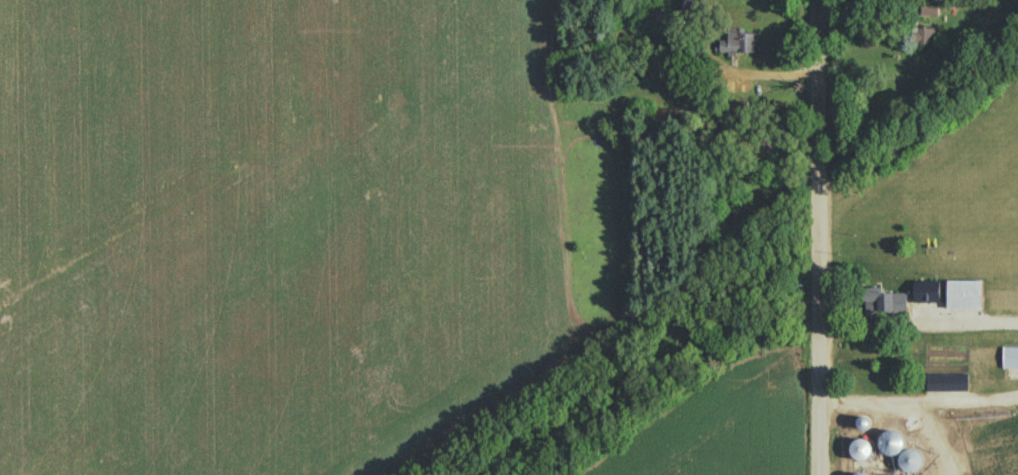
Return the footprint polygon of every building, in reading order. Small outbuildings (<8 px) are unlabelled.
[(939,1),(927,0),(923,0),(921,17),(937,19),(939,1)] [(758,55),(758,31),(728,31),(728,43),(720,43),(720,55),(758,55)] [(915,31),(915,49),(939,49),(939,31),(915,31)] [(948,312),(983,312),(983,283),(948,283),(948,312)] [(884,290),(864,291),(864,318),(908,318),(907,295),(884,295),(884,290)] [(1017,371),(1017,349),(1002,349),(1002,371),(1017,371)] [(860,463),(873,456),(865,441),(852,448),(860,463)] [(924,465),(914,451),(899,463),(908,474),(911,474),(924,465)]
